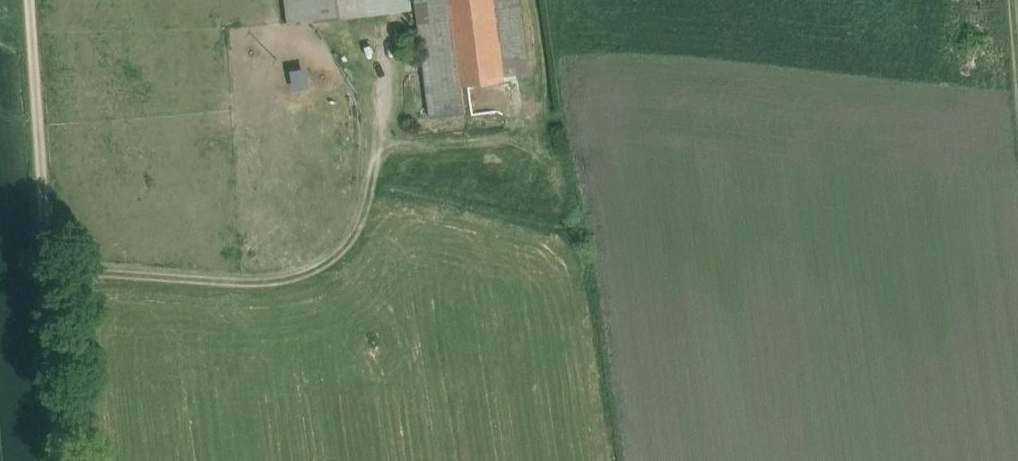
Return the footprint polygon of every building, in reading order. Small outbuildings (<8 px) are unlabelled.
[(511,0),(277,0),(279,17),(394,6),(397,33),(414,31),(423,117),(479,112),(477,86),(519,81),(511,0)]
